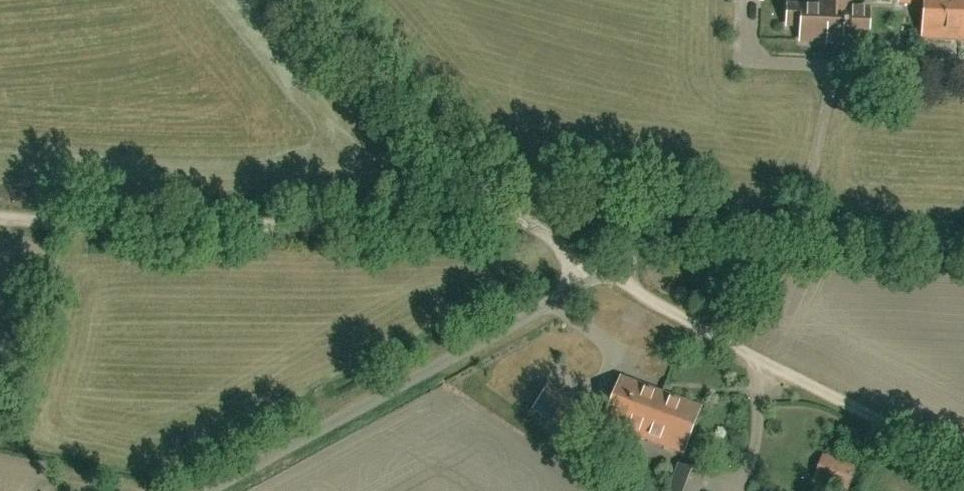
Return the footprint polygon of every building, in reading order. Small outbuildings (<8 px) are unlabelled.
[(821,7),(788,6),(788,25),(802,25),(801,40),(834,42),(834,24),(830,24),(831,0),(821,0),(821,7)] [(830,24),(834,24),(834,42),(866,43),(868,9),(849,8),(850,0),(831,0),(830,24)] [(900,3),(924,4),(923,39),(963,41),(963,0),(900,0),(900,3)] [(604,425),(641,439),(646,424),(650,426),(662,393),(621,378),(604,425)] [(587,411),(550,382),(534,404),(571,432),(587,411)] [(646,424),(641,439),(683,454),(690,434),(693,433),(696,425),(694,423),(700,407),(662,393),(650,426),(646,424)] [(846,490),(856,467),(824,455),(814,479),(846,490)] [(703,476),(679,466),(669,490),(697,490),(703,476)]
